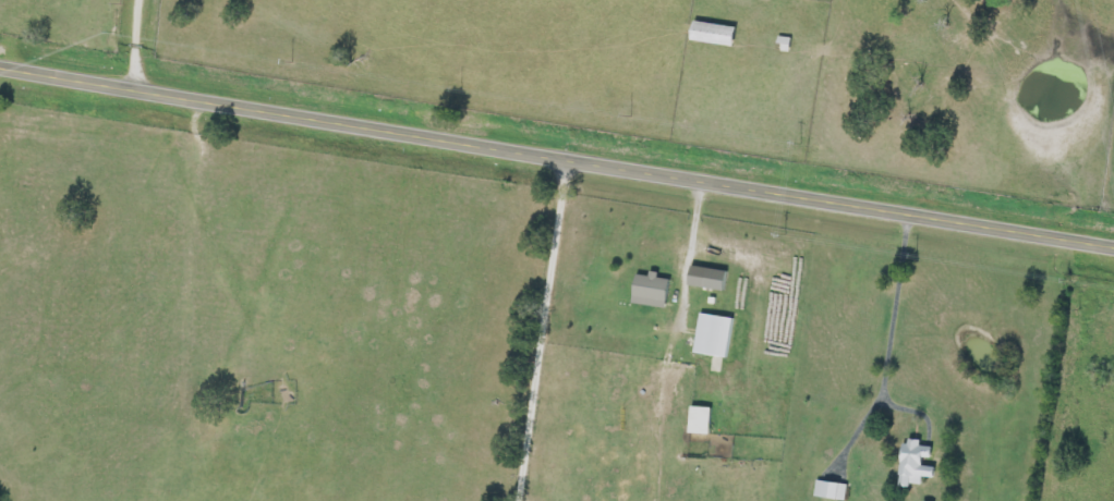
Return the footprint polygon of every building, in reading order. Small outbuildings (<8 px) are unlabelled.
[(736,48),(739,29),(697,22),(693,41),(736,48)] [(690,285),(726,292),(729,272),(694,265),(690,285)] [(667,309),(672,278),(651,274),(651,277),(638,275),(634,304),(667,309)] [(696,354),(729,358),(734,318),(701,314),(696,354)] [(713,408),(692,407),(691,434),(712,435),(713,408)] [(902,484),(923,486),(924,477),(936,478),(937,467),(925,466),(926,458),(933,459),(934,447),(923,446),(923,440),(906,439),(902,484)] [(847,500),(849,484),(818,481),(816,497),(847,500)]
